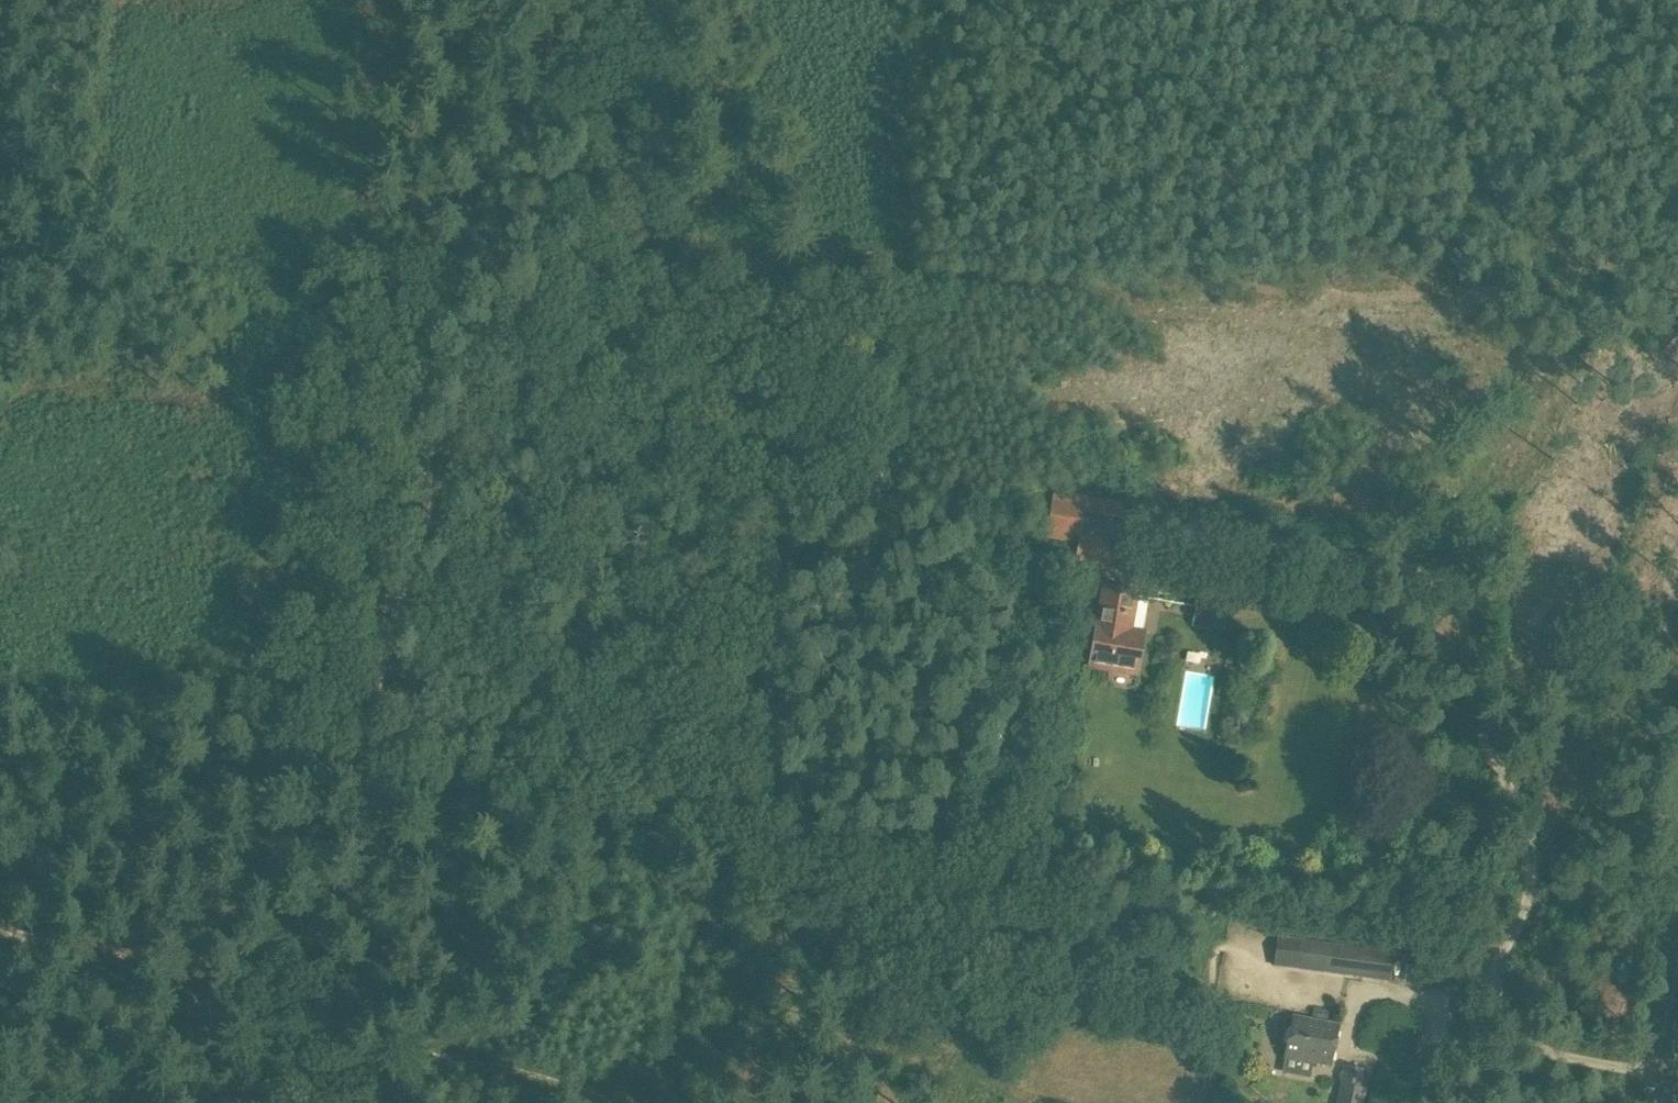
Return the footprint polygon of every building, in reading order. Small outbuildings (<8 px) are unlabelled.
[(1123,521),(1125,504),(1054,492),(1046,540),(1078,545),(1083,514),(1123,521)] [(1111,568),(1115,543),(1082,537),(1077,562),(1111,568)] [(1136,674),(1143,634),(1130,632),(1136,594),(1104,589),(1092,667),(1136,674)] [(1224,624),(1228,602),(1199,597),(1195,619),(1224,624)] [(1365,949),(1277,939),(1274,967),(1362,977),(1365,949)] [(1331,1066),(1339,1028),(1294,1019),(1286,1056),(1331,1066)] [(1366,1092),(1360,1091),(1363,1071),(1346,1068),(1340,1102),(1363,1102),(1366,1092)]
